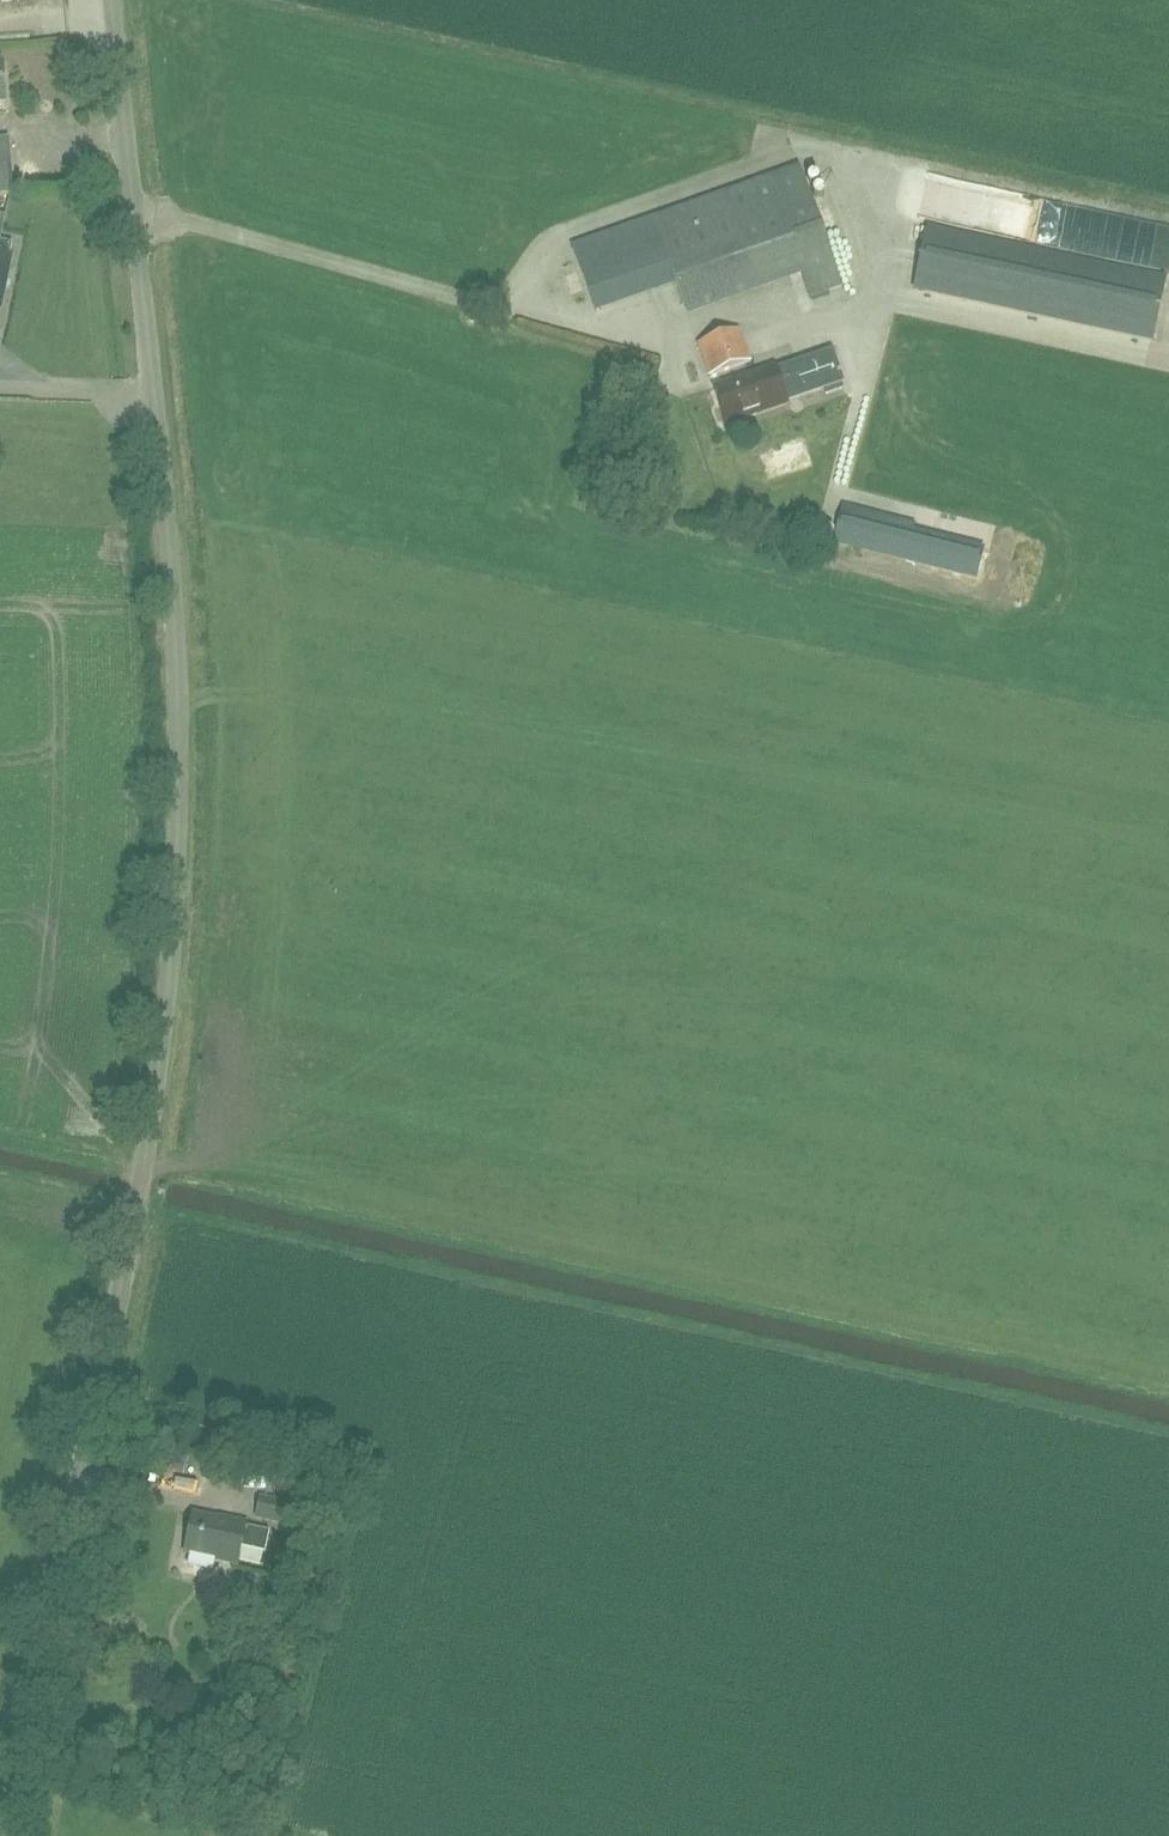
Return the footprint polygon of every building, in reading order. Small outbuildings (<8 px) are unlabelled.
[(12,195),(8,141),(8,140),(0,141),(0,196),(12,195)] [(798,167),(724,193),(652,219),(687,317),(801,277),(809,299),(841,287),(798,167)] [(929,178),(922,211),(1059,240),(1064,216),(1041,211),(1043,203),(950,183),(929,178)] [(928,229),(915,289),(1151,341),(1164,280),(928,229)] [(595,315),(622,306),(598,238),(571,247),(595,315)] [(8,256),(11,243),(0,241),(0,296),(8,256)] [(709,377),(751,362),(739,329),(697,344),(709,377)] [(712,385),(713,390),(726,426),(823,391),(825,396),(844,389),(842,384),(845,383),(833,348),(776,369),(774,363),(712,385)] [(833,542),(904,561),(913,527),(843,508),(833,542)] [(294,1528),(299,1505),(260,1497),(255,1519),(294,1528)] [(264,1551),(267,1532),(245,1528),(246,1523),(231,1520),(230,1523),(193,1515),(185,1554),(236,1564),(240,1546),(264,1551)]
